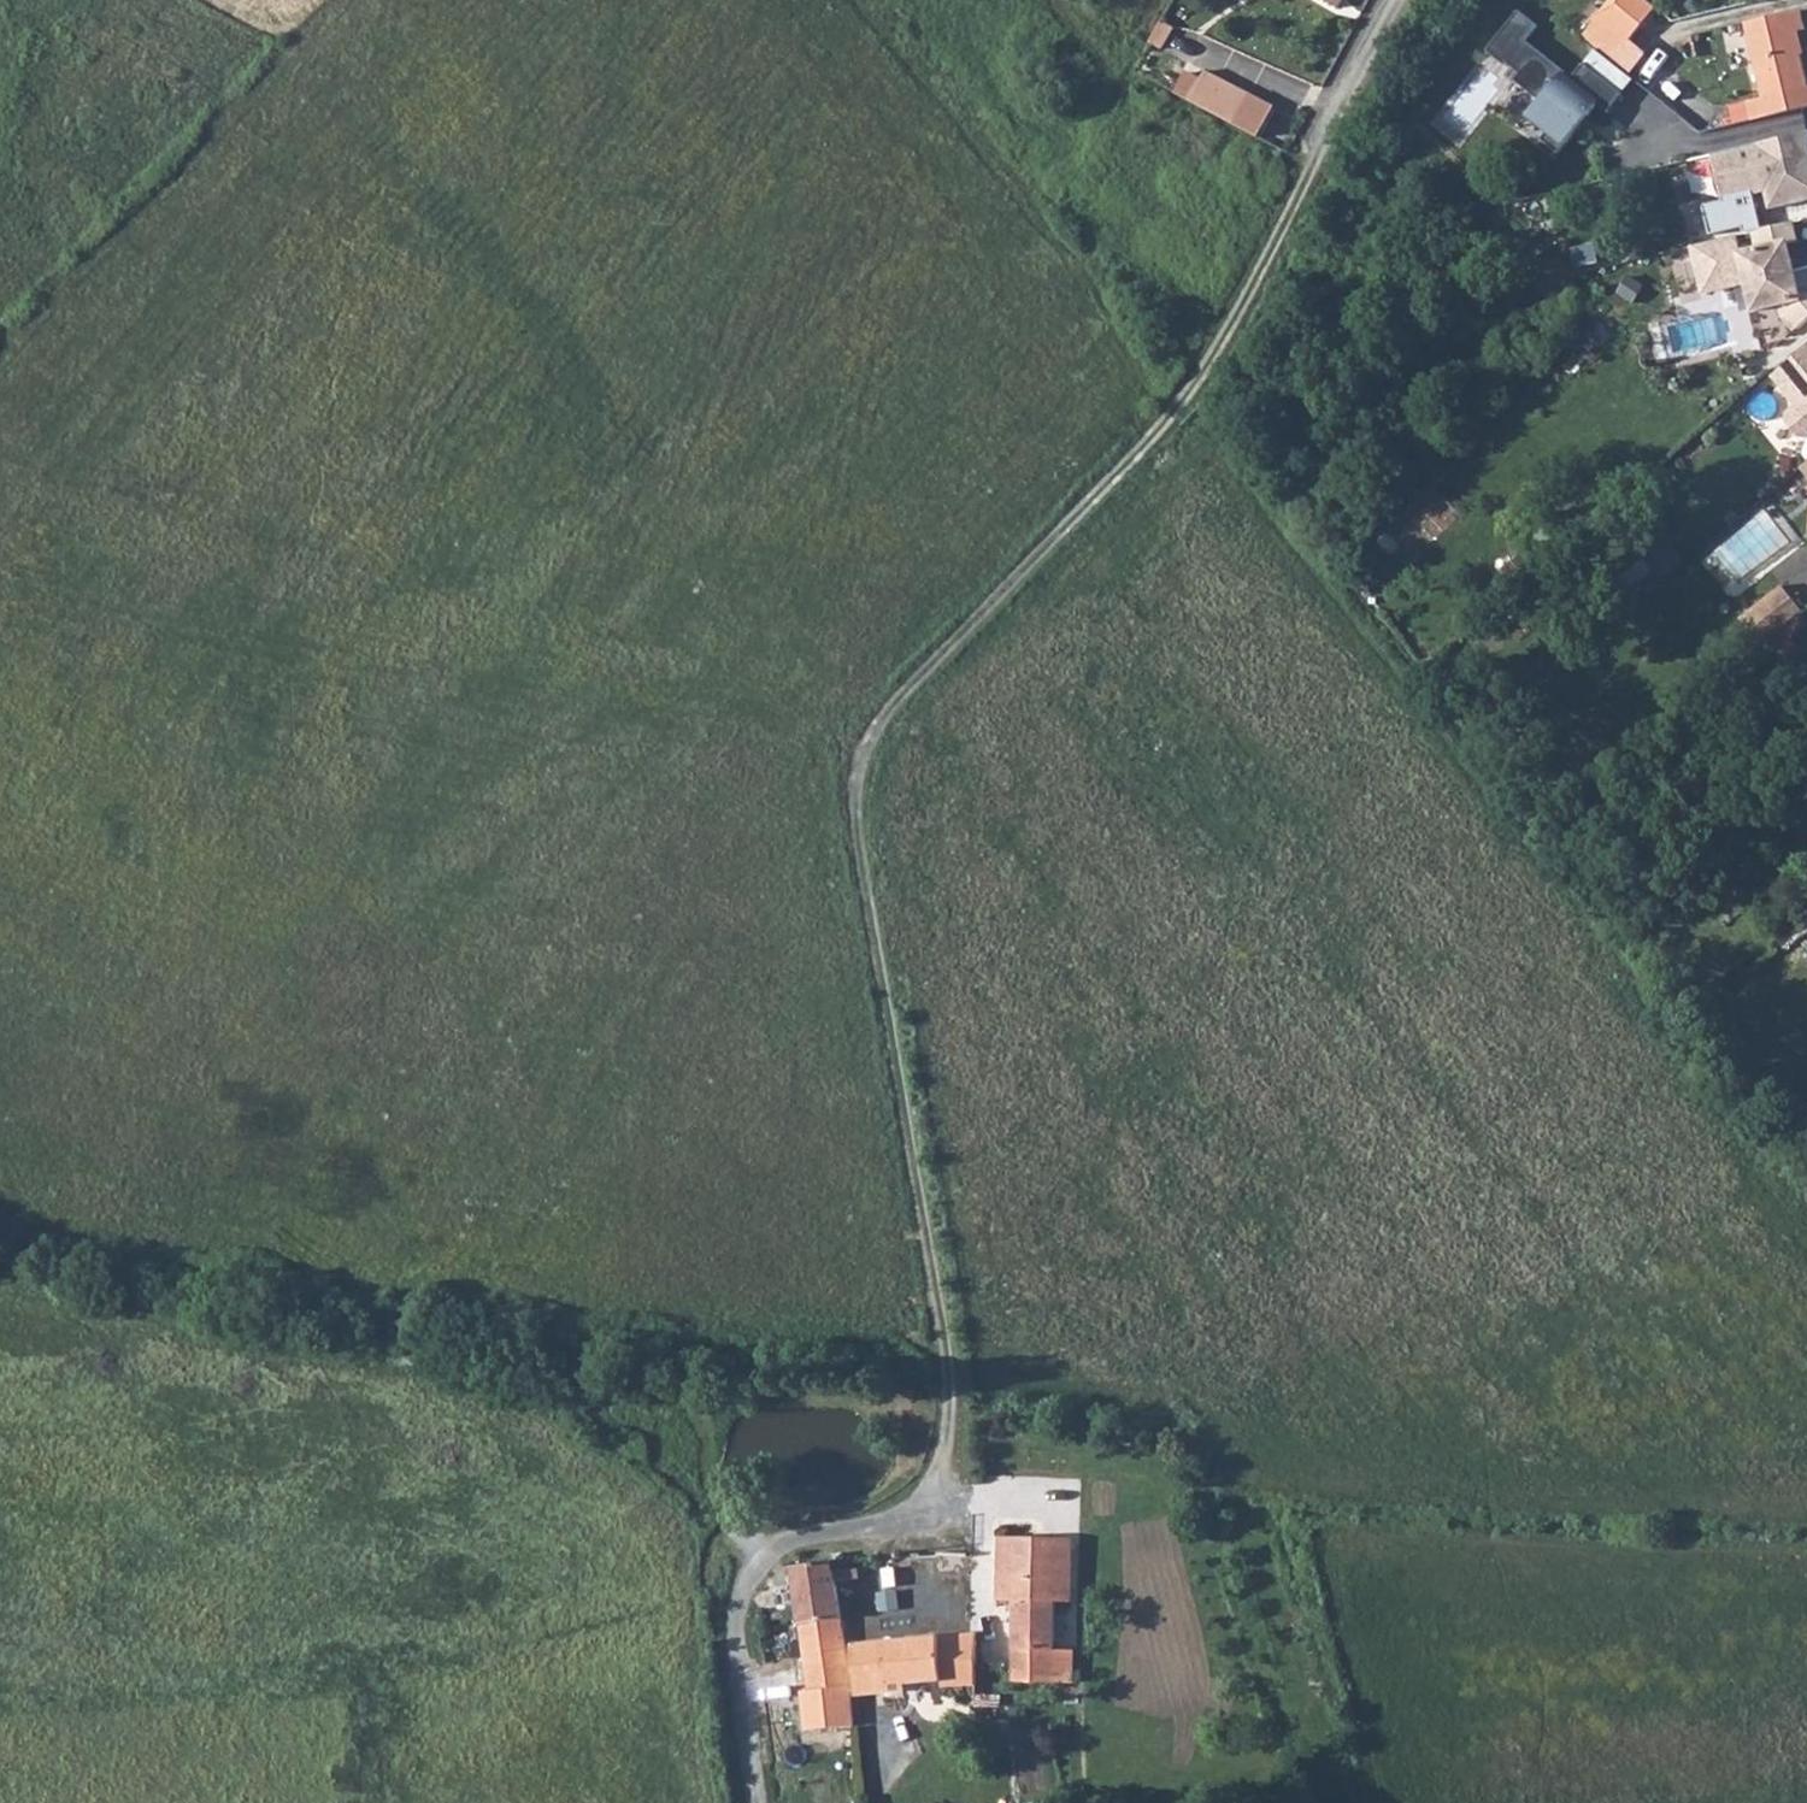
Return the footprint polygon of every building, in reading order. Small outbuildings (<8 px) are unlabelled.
[(1652,0),(1602,0),(1593,12),(1628,38),(1655,3),(1652,0)] [(1607,107),(1623,88),(1584,58),(1569,76),(1562,71),(1565,67),(1525,36),(1536,21),(1517,6),(1486,48),(1505,62),(1507,59),(1520,70),(1514,77),(1540,97),(1530,110),(1549,125),(1541,136),(1559,149),(1597,100),(1607,107)] [(1748,115),(1806,100),(1806,80),(1805,81),(1792,27),(1800,25),(1796,7),(1742,20),(1759,92),(1743,96),(1748,115)] [(1653,86),(1664,70),(1647,59),(1636,75),(1653,86)] [(1208,73),(1194,105),(1267,140),(1280,108),(1208,73)] [(1802,118),(1775,124),(1705,142),(1717,189),(1759,178),(1763,195),(1806,184),(1806,140),(1802,118)] [(1686,234),(1698,282),(1741,271),(1748,301),(1775,294),(1789,291),(1791,296),(1803,309),(1806,306),(1806,255),(1787,260),(1784,247),(1779,248),(1775,232),(1789,229),(1784,208),(1747,218),(1752,237),(1736,241),(1731,222),(1686,234)] [(1789,291),(1775,294),(1777,305),(1791,321),(1803,309),(1791,296),(1789,291)] [(1769,367),(1794,396),(1785,403),(1785,414),(1797,428),(1806,428),(1806,331),(1769,367)] [(1806,486),(1806,472),(1800,466),(1779,491),(1793,503),(1806,486)] [(1768,636),(1806,601),(1806,598),(1787,575),(1746,611),(1768,636)] [(1001,1600),(1016,1602),(1016,1648),(1011,1648),(1009,1680),(1075,1684),(1075,1649),(1052,1648),(1054,1601),(1071,1602),(1072,1539),(1000,1538),(1001,1600)] [(796,1569),(808,1689),(799,1689),(803,1729),(856,1724),(853,1696),(852,1679),(838,1563),(796,1569)] [(941,1681),(943,1690),(976,1686),(974,1633),(937,1637),(941,1681)] [(907,1692),(907,1684),(941,1681),(937,1637),(855,1644),(858,1678),(852,1679),(853,1696),(907,1692)]
